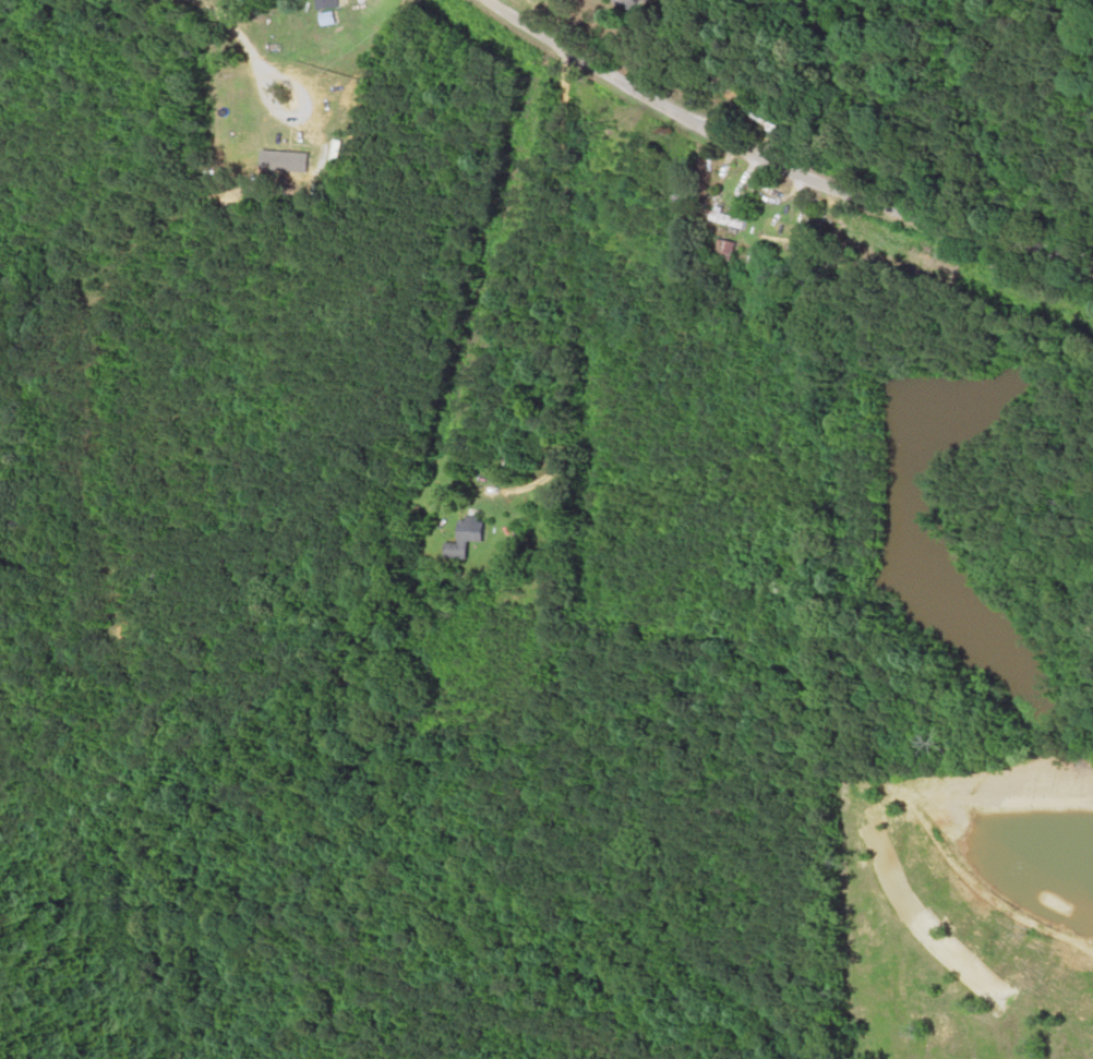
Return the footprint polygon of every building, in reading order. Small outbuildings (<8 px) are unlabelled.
[(323,9),(346,6),(346,0),(322,0),(323,9)] [(650,11),(645,0),(627,0),(635,17),(650,11)] [(750,228),(752,218),(721,210),(719,219),(750,228)] [(474,557),(474,540),(490,540),(490,517),(465,517),(465,542),(451,542),(451,557),(474,557)]
